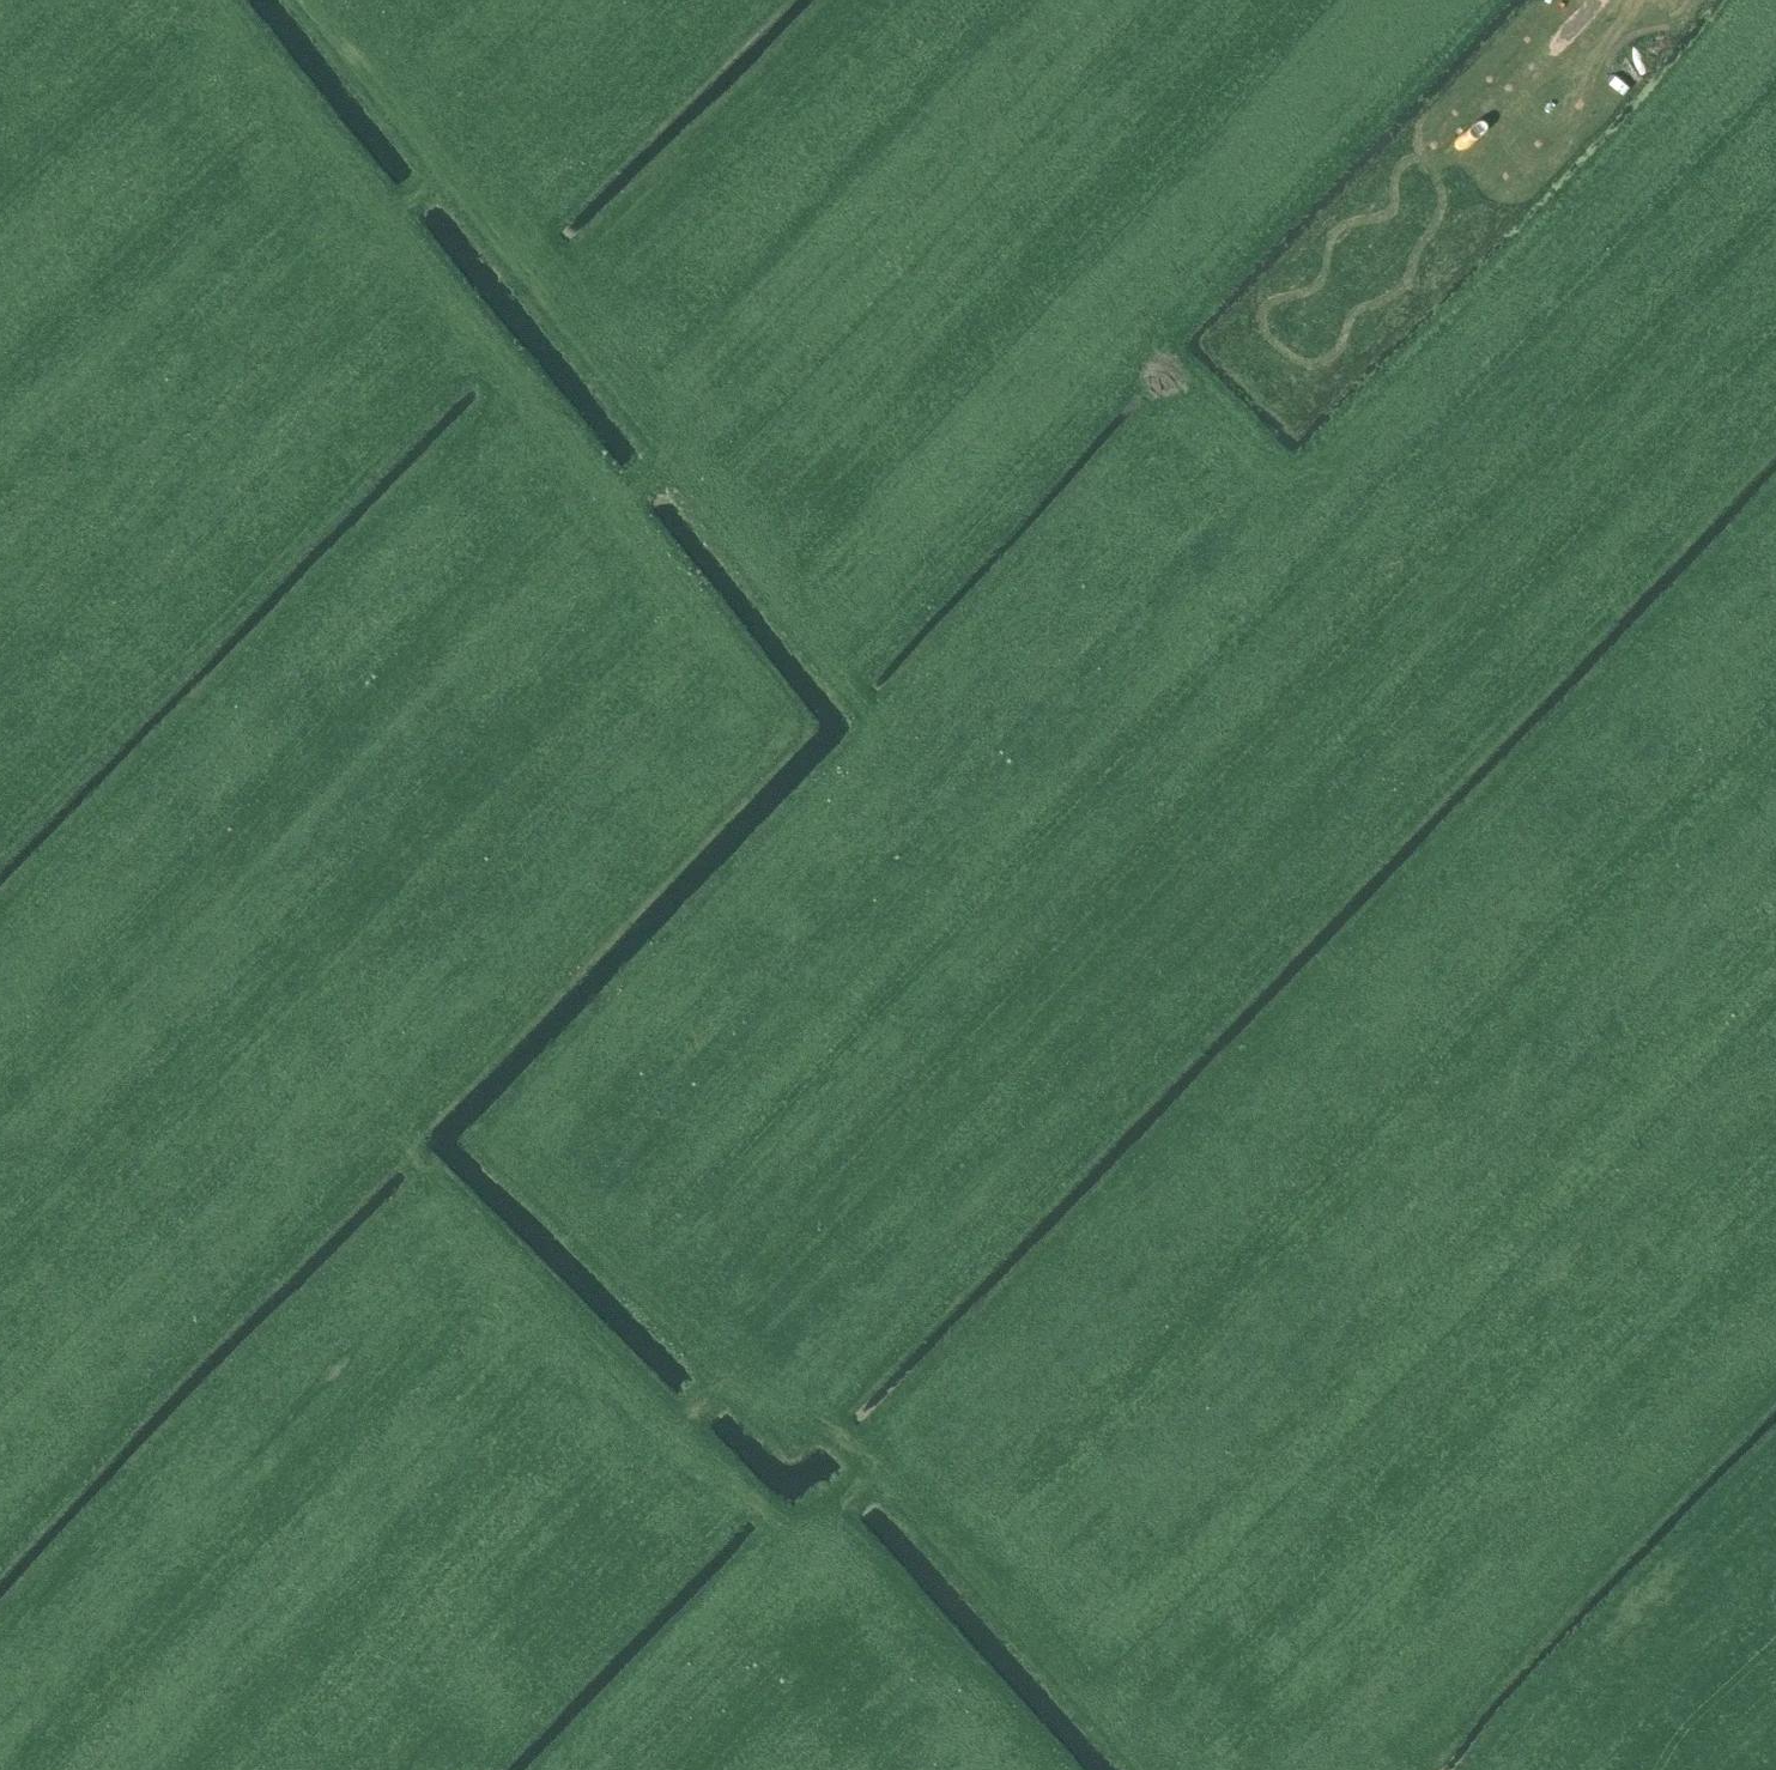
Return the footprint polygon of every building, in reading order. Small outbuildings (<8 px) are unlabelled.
[(1583,0),(1566,0),(1565,0),(1577,8),(1583,0)]
